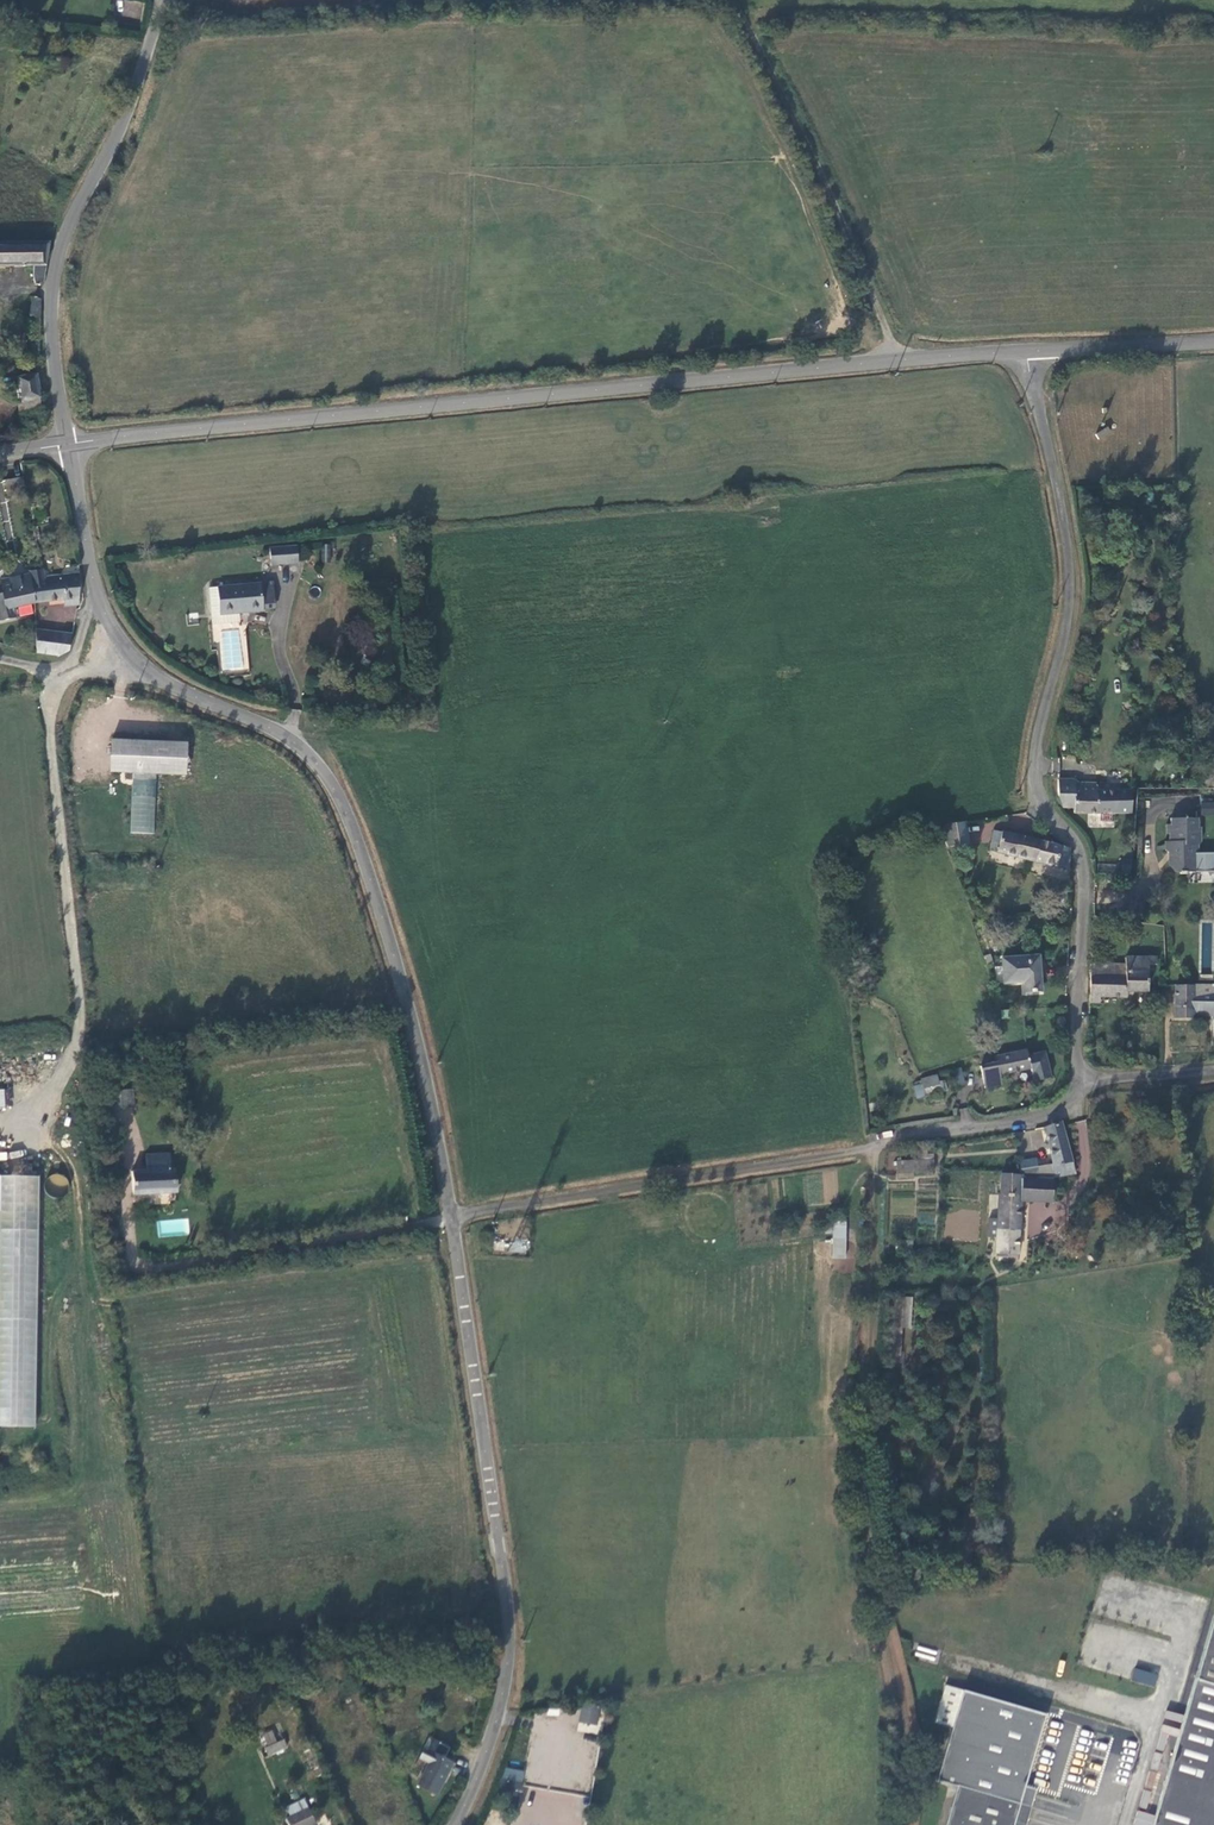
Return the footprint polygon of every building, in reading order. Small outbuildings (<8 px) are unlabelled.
[(43,283),(46,266),(50,242),(0,243),(0,266),(34,266),(33,275),(35,284),(39,284),(43,283)] [(41,318),(41,299),(37,298),(33,298),(29,316),(41,318)] [(22,401),(39,399),(40,398),(36,375),(18,378),(22,401)] [(41,410),(39,399),(22,401),(16,402),(18,414),(41,410)] [(26,491),(23,476),(5,479),(8,495),(26,491)] [(293,544),(265,546),(266,565),(295,563),(293,544)] [(64,600),(78,599),(79,598),(80,578),(79,574),(44,578),(43,569),(29,572),(30,575),(35,603),(64,600)] [(14,608),(35,603),(30,575),(1,580),(4,593),(0,594),(0,621),(9,619),(7,609),(14,608)] [(237,616),(260,614),(260,612),(273,611),(270,585),(207,590),(210,626),(237,624),(237,616)] [(17,618),(14,608),(7,609),(9,619),(17,618)] [(69,651),(72,635),(36,630),(36,653),(59,656),(69,651)] [(188,741),(110,738),(109,771),(132,772),(130,833),(154,834),(156,773),(187,774),(188,741)] [(1070,788),(1070,784),(1058,784),(1057,801),(1063,811),(1070,811),(1070,817),(1106,816),(1128,814),(1127,792),(1097,794),(1097,787),(1070,788)] [(1213,814),(1213,802),(1201,802),(1201,814),(1213,814)] [(948,849),(970,844),(967,821),(941,827),(945,843),(948,849)] [(1196,821),(1170,821),(1170,827),(1165,827),(1165,837),(1168,837),(1168,845),(1164,845),(1164,851),(1171,856),(1172,873),(1175,876),(1180,876),(1181,878),(1185,878),(1185,876),(1194,876),(1194,862),(1197,859),(1197,849),(1200,845),(1200,831),(1196,831),(1196,821)] [(995,854),(1063,871),(1067,853),(1066,850),(993,832),(991,841),(996,843),(995,854)] [(1098,864),(1097,872),(1115,872),(1115,864),(1098,864)] [(1036,960),(1001,962),(1003,988),(1021,986),(1022,997),(1038,996),(1036,960)] [(1145,967),(1153,967),(1153,960),(1122,960),(1122,964),(1122,977),(1088,977),(1087,1004),(1096,1004),(1096,998),(1123,998),(1123,992),(1145,992),(1145,967)] [(1122,964),(1088,965),(1088,977),(1122,977),(1122,964)] [(1193,1017),(1209,1017),(1209,989),(1171,989),(1171,1018),(1193,1018),(1193,1017)] [(1020,1054),(991,1060),(992,1065),(994,1078),(1024,1072),(1021,1058),(1020,1054)] [(1037,1055),(1021,1058),(1024,1072),(1027,1085),(1042,1082),(1037,1055)] [(996,1088),(994,1078),(992,1065),(976,1069),(980,1091),(996,1088)] [(925,1097),(924,1093),(926,1093),(941,1089),(937,1073),(919,1079),(920,1084),(912,1086),(915,1099),(925,1097)] [(110,1109),(134,1107),(132,1089),(108,1091),(110,1109)] [(1035,1167),(1037,1176),(1053,1177),(1075,1173),(1061,1121),(1045,1127),(1052,1164),(1037,1166),(1035,1167)] [(146,1155),(148,1170),(132,1171),(133,1194),(177,1192),(175,1169),(171,1170),(170,1154),(146,1155)] [(1019,1161),(1020,1174),(1022,1174),(1022,1176),(1037,1178),(1037,1176),(1035,1167),(1037,1166),(1036,1158),(1019,1161)] [(896,1173),(934,1171),(933,1160),(896,1161),(896,1173)] [(64,1193),(68,1178),(51,1173),(46,1188),(64,1193)] [(997,1219),(996,1237),(996,1254),(1010,1254),(1010,1261),(1017,1262),(1021,1201),(1051,1202),(1052,1179),(1037,1178),(1022,1176),(1022,1174),(1020,1174),(1001,1174),(1000,1195),(998,1195),(997,1219)] [(34,1427),(39,1177),(0,1176),(0,1426),(34,1427)] [(987,1237),(996,1237),(997,1219),(988,1218),(987,1237)] [(846,1229),(833,1228),(833,1258),(845,1259),(846,1229)] [(911,1326),(912,1297),(902,1296),(901,1326),(911,1326)] [(1194,1679),(1213,1685),(1213,1613),(1194,1679)] [(1134,1667),(1131,1680),(1154,1687),(1158,1674),(1134,1667)] [(1194,1679),(1152,1824),(1213,1824),(1213,1685),(1194,1679)] [(1025,1786),(1039,1738),(1046,1715),(946,1685),(939,1709),(935,1722),(952,1727),(936,1780),(957,1786),(945,1824),(1013,1824),(1025,1786)] [(583,1703),(577,1730),(595,1734),(601,1707),(583,1703)] [(287,1747),(283,1740),(276,1743),(272,1731),(263,1735),(268,1746),(265,1748),(268,1755),(287,1747)] [(436,1794),(452,1762),(444,1758),(450,1747),(429,1737),(419,1757),(429,1762),(417,1785),(436,1794)] [(508,1767),(503,1784),(520,1788),(524,1771),(508,1767)] [(1025,1786),(1013,1824),(1026,1824),(1036,1790),(1025,1786)] [(309,1808),(286,1819),(289,1824),(312,1824),(317,1823),(309,1808)]
